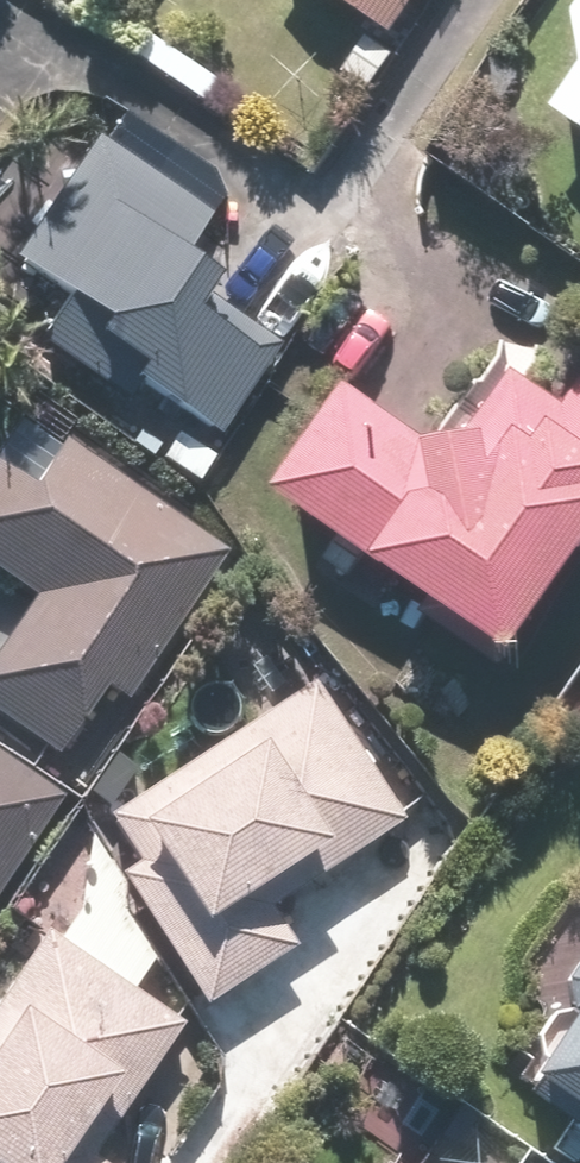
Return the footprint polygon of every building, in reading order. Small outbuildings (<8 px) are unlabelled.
[(427,0),(370,0),(409,26),(427,0)] [(565,95),(579,105),(579,74),(565,95)] [(65,121),(0,223),(0,301),(213,437),(276,338),(215,299),(235,268),(199,244),(232,193),(80,97),(65,121)] [(300,479),(411,560),(417,552),(453,579),(436,601),(516,660),(532,638),(539,643),(579,588),(579,396),(579,397),(533,363),(496,414),(485,406),(461,438),(376,375),(300,479)] [(232,544),(43,412),(0,474),(0,561),(44,592),(0,655),(0,695),(85,754),(232,544)] [(415,819),(327,680),(103,816),(216,1002),(304,949),(272,898),(361,844),(365,850),(415,819)] [(67,797),(0,752),(0,898),(67,797)] [(54,930),(0,1016),(0,1162),(119,1162),(106,1155),(193,1017),(144,986),(170,946),(94,898),(68,939),(54,930)] [(526,1084),(579,1122),(579,1010),(526,1084)]
